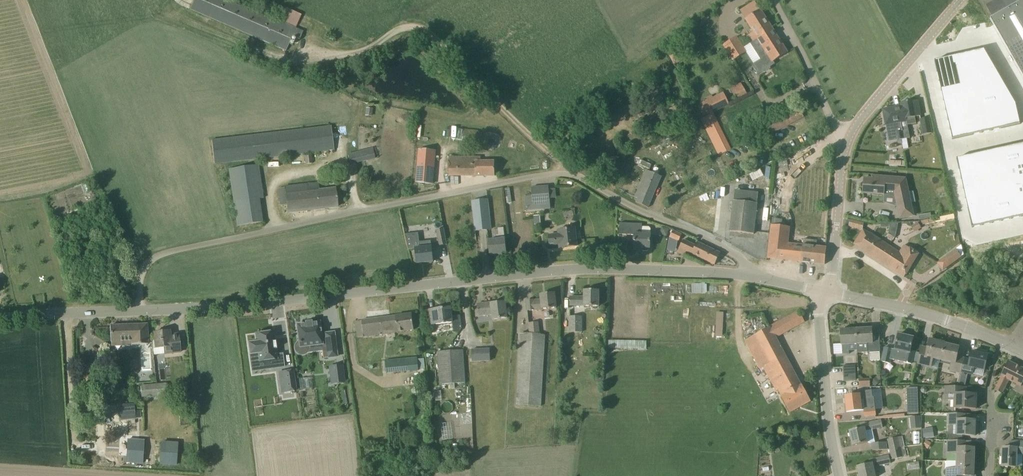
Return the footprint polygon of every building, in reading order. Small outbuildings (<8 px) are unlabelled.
[(190,9),(286,51),(292,36),(300,39),(303,31),(279,21),(232,0),(194,0),(190,9)] [(1003,1),(997,4),(995,2),(987,6),(993,16),(990,18),(1022,76),(1022,0),(1003,0),(1003,1)] [(748,36),(752,42),(773,29),(755,1),(740,10),(745,19),(753,32),(748,36)] [(773,29),(752,42),(751,43),(761,60),(753,65),(759,73),(763,71),(765,72),(770,68),(770,66),(774,64),(772,61),(787,52),(773,29)] [(733,60),(746,52),(736,36),(723,44),(733,60)] [(666,51),(670,58),(680,52),(677,45),(666,51)] [(984,50),(935,61),(952,139),(1020,124),(1016,104),(1009,105),(1005,86),(999,87),(994,68),(988,69),(984,50)] [(730,89),(737,100),(747,93),(741,83),(730,89)] [(724,93),(707,101),(702,103),(708,115),(729,105),(724,93)] [(915,117),(920,116),(917,100),(914,101),(914,100),(900,103),(901,106),(903,115),(900,115),(901,122),(907,121),(908,125),(916,123),(915,117)] [(798,105),(789,110),(755,128),(761,139),(804,116),(798,105)] [(901,106),(883,109),(886,125),(901,122),(900,115),(903,115),(901,106)] [(718,156),(731,149),(714,114),(701,120),(718,156)] [(929,118),(919,120),(922,135),(932,134),(929,118)] [(334,149),(332,132),(336,132),(335,127),(331,128),(331,126),(212,140),(214,164),(334,149)] [(452,130),(451,140),(478,143),(479,133),(452,130)] [(895,132),(897,140),(904,139),(902,131),(895,132)] [(957,159),(972,228),(1022,216),(1022,144),(957,159)] [(372,147),(348,153),(351,165),(375,158),(372,147)] [(420,149),(417,182),(432,184),(435,151),(420,149)] [(305,164),(312,163),(311,155),(304,156),(305,164)] [(449,157),(449,161),(449,176),(475,175),(475,176),(495,175),(495,161),(481,161),(481,157),(449,157)] [(258,164),(229,169),(237,226),(262,222),(259,199),(263,198),(258,164)] [(652,198),(662,176),(646,170),(639,188),(639,187),(635,197),(638,198),(636,202),(648,207),(652,198)] [(863,193),(873,194),(884,195),(884,194),(895,195),(900,219),(913,216),(906,179),(872,176),(871,179),(864,178),(863,193)] [(278,187),(279,195),(281,205),(287,204),(288,212),(337,207),(335,189),(319,190),(318,183),(278,187)] [(549,205),(549,199),(556,198),(555,188),(548,189),(548,187),(532,188),(534,207),(549,205)] [(490,228),(487,199),(472,201),(475,230),(490,228)] [(754,234),(757,203),(733,200),(730,231),(754,234)] [(846,226),(860,230),(862,222),(848,218),(846,226)] [(918,222),(911,226),(914,232),(921,228),(918,222)] [(649,227),(642,226),(642,224),(619,223),(619,234),(634,235),(634,248),(642,248),(642,250),(643,251),(647,251),(648,250),(649,248),(650,248),(650,239),(650,234),(650,229),(650,228),(649,227)] [(895,238),(898,223),(881,223),(881,227),(890,227),(889,234),(895,238)] [(410,226),(411,233),(413,249),(416,249),(417,263),(433,262),(431,246),(420,248),(418,233),(422,232),(421,224),(410,226)] [(771,225),(768,258),(801,261),(801,262),(825,264),(826,247),(816,246),(817,240),(803,239),(803,245),(787,244),(789,228),(771,225)] [(488,240),(490,255),(507,253),(505,238),(504,227),(498,228),(499,239),(488,240)] [(430,231),(433,247),(447,244),(444,228),(430,231)] [(549,235),(550,245),(563,244),(563,247),(577,246),(575,228),(558,230),(559,234),(549,235)] [(673,230),(670,236),(679,241),(682,235),(673,230)] [(865,239),(859,248),(904,277),(919,254),(905,245),(900,253),(869,233),(867,235),(865,234),(862,238),(865,239)] [(687,251),(715,265),(720,253),(697,242),(695,246),(683,240),(678,251),(685,255),(687,251)] [(947,265),(957,259),(951,251),(942,258),(947,265)] [(703,283),(690,283),(691,293),(704,292),(703,283)] [(584,290),(584,298),(576,298),(576,297),(570,297),(570,306),(584,306),(599,306),(599,290),(584,290)] [(534,300),(534,299),(526,300),(526,301),(527,311),(556,308),(555,293),(540,294),(541,300),(534,300)] [(507,318),(505,302),(491,304),(491,302),(477,304),(479,316),(492,315),(492,320),(507,318)] [(453,322),(451,307),(428,310),(430,325),(453,322)] [(714,311),(713,335),(722,336),(722,312),(714,311)] [(792,315),(798,325),(804,322),(798,311),(792,315)] [(398,332),(414,330),(412,314),(396,316),(356,321),(358,337),(395,332),(395,331),(398,331),(398,332)] [(579,352),(579,332),(582,332),(582,316),(561,316),(561,349),(569,349),(569,336),(574,336),(574,352),(579,352)] [(788,331),(782,320),(755,335),(755,336),(745,341),(760,368),(763,367),(776,391),(779,389),(782,396),(790,412),(810,401),(776,337),(788,331)] [(541,406),(545,335),(540,335),(538,322),(528,323),(530,334),(521,334),(517,405),(541,406)] [(131,341),(132,345),(148,344),(147,324),(110,326),(110,342),(131,341)] [(306,326),(306,327),(303,327),(304,329),(300,330),(301,336),(298,337),(299,345),(297,348),(297,351),(298,354),(301,355),(304,356),(307,355),(308,352),(309,349),(322,348),(324,362),(338,360),(335,335),(321,337),(320,325),(312,326),(311,325),(306,326)] [(880,351),(880,340),(872,340),(872,328),(856,329),(857,344),(857,352),(880,351)] [(857,344),(856,329),(841,330),(842,354),(849,354),(848,344),(857,344)] [(164,354),(180,352),(178,334),(170,335),(169,331),(154,332),(156,348),(164,347),(164,354)] [(277,355),(276,349),(277,349),(277,348),(276,348),(275,342),(276,342),(276,341),(275,342),(274,332),(257,334),(258,342),(249,343),(250,354),(258,353),(259,361),(272,359),(273,368),(285,367),(283,354),(277,355)] [(911,350),(913,337),(898,334),(895,349),(885,347),(882,361),(890,363),(891,359),(912,364),(914,351),(911,350)] [(611,339),(611,348),(649,349),(649,340),(611,339)] [(940,360),(944,344),(944,343),(929,339),(926,351),(920,349),(917,363),(931,366),(933,358),(940,360)] [(961,373),(961,372),(964,358),(957,356),(959,347),(944,344),(940,360),(951,362),(949,370),(961,373)] [(490,348),(472,349),(472,362),(490,361),(490,348)] [(440,385),(465,384),(463,350),(438,351),(440,385)] [(964,358),(961,372),(972,374),(974,368),(984,370),(987,355),(972,351),(970,359),(964,358)] [(418,371),(417,354),(385,357),(387,374),(418,371)] [(995,390),(1002,394),(1006,385),(1009,380),(1021,386),(1022,382),(1022,368),(1008,361),(1000,376),(1001,377),(995,390)] [(343,364),(328,366),(329,374),(331,385),(345,383),(344,372),(343,364)] [(843,366),(843,374),(855,373),(855,365),(843,366)] [(293,370),(283,372),(286,391),(296,390),(293,370)] [(154,394),(154,385),(141,385),(142,395),(154,394)] [(976,394),(966,394),(960,394),(960,387),(945,386),(944,400),(957,400),(956,408),(976,409),(976,394)] [(917,387),(907,388),(907,414),(918,414),(917,387)] [(844,396),(845,399),(845,402),(846,412),(864,410),(865,416),(876,415),(874,397),(873,397),(872,390),(859,391),(860,394),(844,396)] [(414,408),(404,409),(405,418),(415,417),(414,408)] [(957,435),(964,435),(975,436),(975,420),(965,420),(965,414),(949,413),(948,425),(957,425),(957,435)] [(861,423),(861,424),(862,428),(849,431),(852,446),(868,443),(866,431),(883,428),(881,419),(861,423)] [(929,428),(922,429),(923,439),(931,438),(929,428)] [(902,437),(898,438),(888,440),(890,450),(904,447),(902,437)] [(128,440),(126,462),(142,463),(144,441),(128,440)] [(947,440),(947,454),(956,454),(955,461),(974,462),(974,448),(971,448),(962,447),(962,441),(966,441),(964,441),(948,440),(947,440)] [(161,441),(160,464),(177,465),(178,442),(161,441)] [(1002,450),(1002,467),(1016,467),(1016,454),(1022,454),(1022,441),(1009,441),(1009,448),(1003,447),(1002,450),(1001,450),(1002,450)] [(871,443),(871,451),(887,450),(887,442),(871,443)] [(904,447),(890,450),(892,460),(902,457),(906,457),(906,456),(905,452),(904,447)] [(883,465),(891,463),(889,455),(869,459),(870,464),(857,466),(859,475),(875,475),(873,467),(883,465)] [(946,475),(961,475),(968,475),(974,475),(974,474),(974,462),(955,461),(955,468),(946,468),(946,475)]
